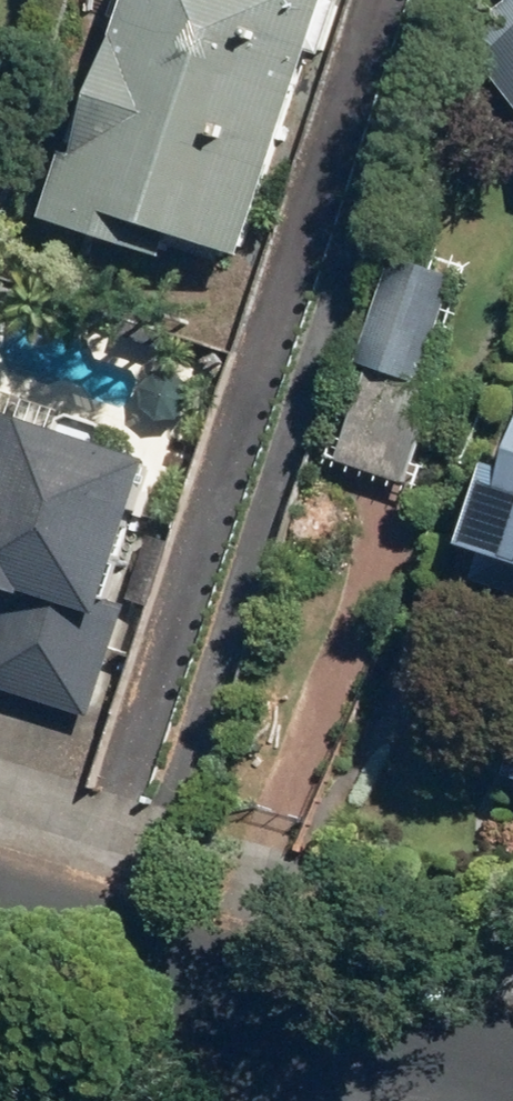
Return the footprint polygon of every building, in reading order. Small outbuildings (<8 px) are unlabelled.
[(86,147),(78,145),(52,220),(169,259),(176,238),(246,261),(334,0),(136,0),(86,147)] [(491,63),(512,93),(512,47),(491,63)] [(460,277),(396,258),(363,365),(426,385),(460,277)] [(0,412),(0,688),(98,719),(135,601),(113,594),(155,461),(0,412)] [(499,466),(473,549),(512,561),(512,470),(499,466)] [(504,775),(512,778),(512,745),(504,775)]
